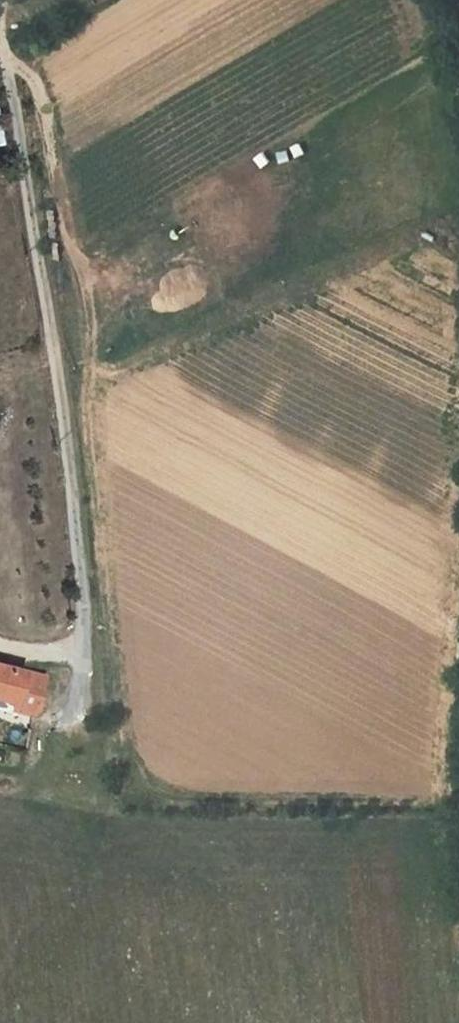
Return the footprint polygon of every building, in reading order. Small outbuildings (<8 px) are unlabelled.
[(42,709),(52,670),(0,658),(0,690),(24,695),(22,704),(42,709)]
